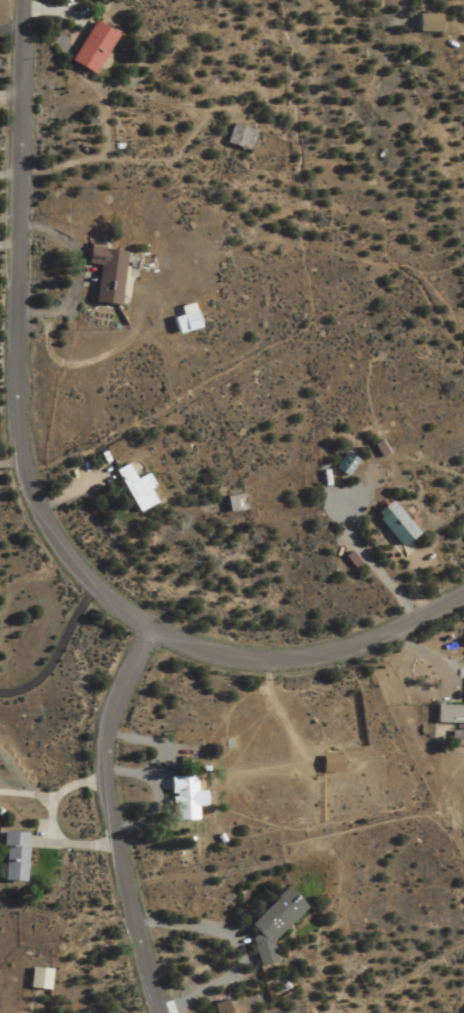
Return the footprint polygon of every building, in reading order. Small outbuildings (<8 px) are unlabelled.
[(438,14),(413,14),(413,32),(438,32),(438,14)] [(88,74),(113,35),(90,21),(66,61),(88,74)] [(253,131),(230,123),(223,143),(246,151),(253,131)] [(114,305),(121,252),(85,247),(82,264),(94,266),(89,302),(114,305)] [(198,328),(192,304),(178,307),(180,315),(171,318),(175,334),(198,328)] [(342,478),(354,462),(342,453),(331,469),(342,478)] [(134,514),(153,505),(146,490),(151,488),(145,474),(133,480),(126,465),(114,471),(134,514)] [(237,512),(238,497),(227,496),(225,511),(237,512)] [(411,537),(390,506),(373,518),(393,549),(411,537)] [(433,707),(433,725),(463,725),(463,707),(433,707)] [(193,778),(170,778),(170,821),(195,821),(195,792),(193,792),(193,778)] [(24,834),(1,833),(0,860),(0,882),(22,883),(24,834)] [(265,947),(302,908),(282,889),(246,927),(254,935),(243,946),(264,966),(274,956),(265,947)] [(47,991),(48,970),(27,969),(27,990),(47,991)] [(221,1002),(210,1006),(213,1012),(225,1012),(221,1002)]
